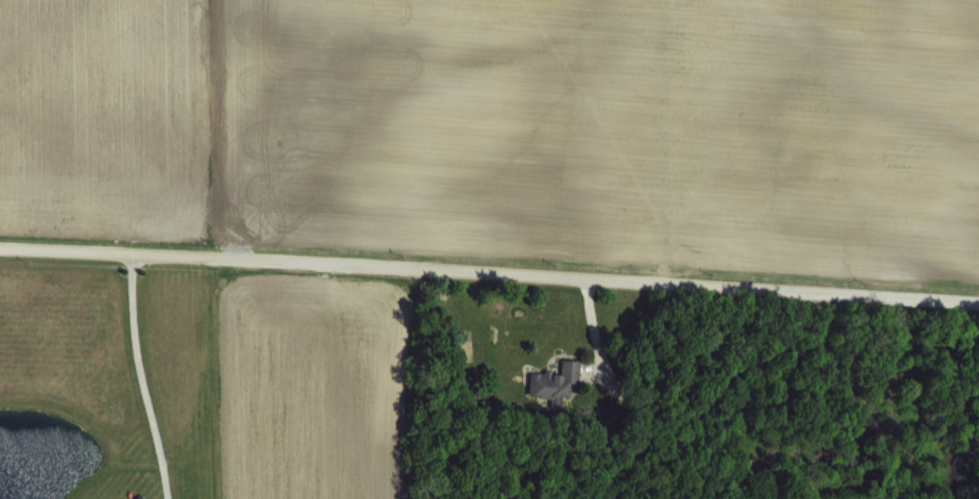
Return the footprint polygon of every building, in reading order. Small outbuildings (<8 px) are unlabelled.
[(579,378),(562,377),(561,391),(531,389),(530,414),(570,416),(570,400),(578,400),(579,378)]
